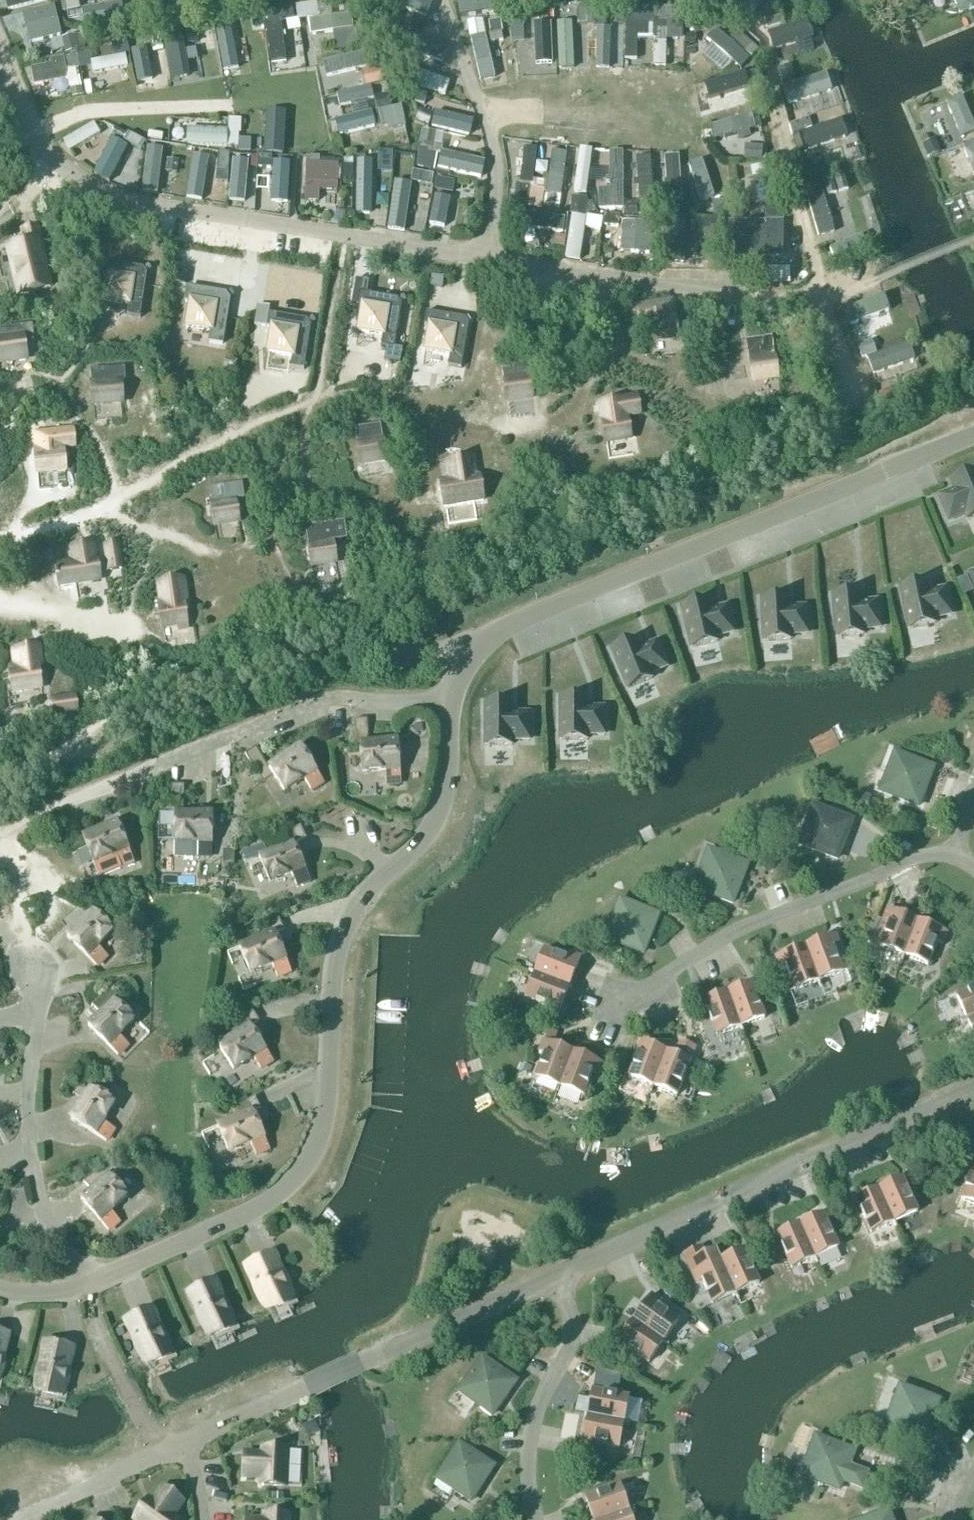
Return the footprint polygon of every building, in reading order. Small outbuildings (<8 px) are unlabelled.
[(66,29),(61,0),(55,0),(27,5),(32,35),(66,29)] [(71,15),(87,11),(85,0),(67,0),(71,15)] [(122,9),(122,0),(86,0),(87,11),(122,9)] [(340,44),(361,42),(358,6),(335,8),(334,0),(300,0),(301,13),(312,12),(314,28),(338,26),(340,44)] [(629,55),(671,56),(671,32),(686,32),(687,0),(630,0),(629,55)] [(612,57),(613,12),(600,11),(599,57),(612,57)] [(264,37),(263,12),(237,13),(239,56),(253,56),(253,37),(264,37)] [(474,13),(480,72),(496,71),(491,12),(474,13)] [(538,15),(539,55),(557,55),(556,14),(538,15)] [(577,14),(561,15),(562,61),(579,61),(577,14)] [(496,33),(506,32),(504,15),(495,15),(496,33)] [(782,53),(819,45),(812,15),(775,23),(782,53)] [(209,65),(222,63),(219,33),(234,32),(232,16),(215,17),(216,25),(204,26),(209,65)] [(282,20),(266,22),(272,62),(288,59),(282,20)] [(763,43),(740,23),(732,31),(721,21),(701,42),(727,66),(737,55),(745,63),(763,43)] [(175,70),(186,67),(186,69),(207,64),(198,24),(166,31),(175,70)] [(408,27),(402,39),(443,56),(448,44),(408,27)] [(324,54),(330,85),(340,84),(343,99),(360,96),(362,107),(339,112),(343,128),(382,120),(383,124),(410,118),(405,97),(394,99),(386,58),(372,61),(369,45),(324,54)] [(96,67),(132,61),(129,47),(94,53),(96,67)] [(154,72),(149,47),(137,49),(142,75),(154,72)] [(40,77),(69,72),(71,83),(86,80),(80,49),(36,58),(40,77)] [(422,63),(417,79),(449,89),(454,73),(422,63)] [(973,129),(973,110),(967,90),(938,100),(951,137),(973,129)] [(476,126),(478,110),(439,105),(437,122),(476,126)] [(716,118),(720,132),(759,122),(755,108),(716,118)] [(232,111),(232,122),(191,120),(190,139),(268,142),(268,128),(245,127),(246,111),(232,111)] [(852,129),(847,112),(814,122),(811,112),(793,117),(801,145),(852,129)] [(273,146),(289,146),(290,114),(274,114),(273,146)] [(72,143),(104,128),(99,116),(67,131),(72,143)] [(419,157),(486,172),(490,152),(445,142),(449,126),(427,122),(419,157)] [(115,131),(101,159),(115,166),(129,137),(115,131)] [(519,176),(537,176),(537,166),(551,167),(552,155),(540,154),(541,137),(522,136),(519,176)] [(160,175),(164,150),(179,153),(175,179),(188,180),(194,144),(153,138),(148,173),(160,175)] [(748,152),(767,153),(767,138),(749,138),(748,152)] [(963,142),(973,172),(973,139),(963,142)] [(549,184),(565,188),(573,145),(558,142),(549,184)] [(629,203),(628,143),(605,144),(607,204),(629,203)] [(209,144),(208,184),(220,185),(220,170),(233,171),(234,145),(209,144)] [(397,146),(361,145),(359,207),(377,207),(378,163),(397,164),(397,146)] [(594,181),(595,147),(579,146),(578,181),(594,181)] [(636,146),(637,194),(646,194),(646,206),(657,206),(656,146),(636,146)] [(668,147),(669,199),(686,199),(684,147),(668,147)] [(236,199),(259,200),(261,161),(276,162),(277,151),(251,150),(250,186),(237,185),(236,199)] [(248,185),(250,150),(238,150),(236,184),(248,185)] [(324,183),(342,183),(343,151),(308,150),(307,193),(324,193),(324,183)] [(710,152),(694,155),(703,195),(719,192),(710,152)] [(274,194),(293,195),(295,154),(277,153),(274,194)] [(755,159),(761,196),(777,194),(771,157),(755,159)] [(425,197),(428,182),(399,174),(396,189),(425,197)] [(811,191),(822,229),(839,224),(829,186),(811,191)] [(588,203),(591,191),(574,188),(572,199),(588,203)] [(522,221),(569,222),(569,207),(523,206),(522,221)] [(572,208),(570,252),(586,253),(588,221),(606,222),(606,209),(572,208)] [(671,210),(670,251),(689,252),(690,210),(671,210)] [(721,212),(708,212),(709,227),(722,226),(721,212)] [(734,214),(735,250),(789,248),(788,212),(734,214)] [(626,213),(625,244),(655,245),(656,214),(626,213)] [(867,227),(834,241),(841,256),(874,242),(867,227)] [(23,232),(26,245),(9,249),(19,293),(50,286),(37,230),(23,232)] [(766,276),(794,277),(795,260),(767,259),(766,276)] [(108,276),(104,301),(129,305),(127,316),(141,318),(148,274),(144,268),(105,262),(103,276),(108,276)] [(172,267),(169,286),(185,289),(189,270),(172,267)] [(400,362),(402,350),(395,349),(402,305),(398,299),(367,293),(369,281),(357,279),(352,305),(363,307),(358,331),(383,335),(381,346),(386,347),(384,359),(400,362)] [(854,317),(895,303),(889,287),(849,302),(854,317)] [(190,302),(186,327),(211,331),(210,342),(223,344),(230,300),(226,294),(188,288),(186,301),(190,302)] [(654,340),(678,337),(674,314),(675,314),(673,301),(634,307),(636,323),(651,321),(654,340)] [(312,326),(308,320),(269,314),(270,307),(258,305),(255,325),(272,328),(268,353),(293,357),(291,368),(304,370),(312,326)] [(448,366),(462,368),(469,324),(465,319),(427,312),(425,325),(429,326),(425,351),(450,355),(448,366)] [(18,357),(18,359),(27,358),(24,340),(34,338),(32,324),(5,328),(6,330),(0,331),(0,359),(18,357)] [(876,333),(865,336),(877,368),(920,352),(913,334),(881,346),(876,333)] [(762,340),(748,342),(754,380),(778,376),(772,338),(762,339),(762,340)] [(508,401),(532,398),(530,379),(536,378),(535,363),(514,366),(514,368),(503,370),(508,401)] [(126,379),(125,367),(91,370),(94,404),(123,402),(121,379),(126,379)] [(606,442),(631,438),(627,416),(640,414),(637,397),(600,403),(606,442)] [(386,460),(382,425),(357,429),(362,463),(386,460)] [(75,446),(73,429),(36,433),(37,447),(35,447),(37,472),(66,469),(63,447),(75,446)] [(472,457),(448,461),(451,480),(440,482),(444,506),(484,500),(480,475),(475,476),(472,457)] [(973,517),(973,472),(952,481),(956,490),(940,497),(949,521),(965,515),(967,519),(973,517)] [(212,502),(214,525),(238,521),(236,501),(244,499),(242,483),(210,487),(212,502)] [(340,526),(314,529),(316,539),(308,541),(312,566),(336,562),(333,539),(341,538),(340,526)] [(120,543),(103,546),(108,572),(124,570),(120,543)] [(59,585),(99,580),(95,545),(71,548),(72,561),(56,563),(57,572),(55,572),(56,577),(58,577),(59,585)] [(162,602),(159,602),(163,627),(188,623),(184,601),(187,601),(183,578),(159,582),(162,602)] [(945,589),(928,593),(926,583),(901,588),(909,629),(935,624),(934,618),(951,615),(945,589)] [(877,602),(860,603),(859,594),(833,596),(837,637),(863,635),(863,629),(880,628),(877,602)] [(806,607),(789,608),(788,598),(762,600),(765,641),(791,640),(790,634),(808,633),(806,607)] [(717,642),(716,636),(733,632),(727,607),(710,611),(708,601),(682,607),(692,648),(717,642)] [(656,643),(640,649),(636,640),(612,650),(628,689),(652,679),(650,674),(666,667),(656,643)] [(40,648),(15,651),(17,667),(11,668),(14,692),(43,688),(40,667),(43,666),(40,648)] [(75,694),(51,698),(54,716),(78,713),(75,694)] [(587,708),(587,698),(561,698),(561,740),(587,740),(587,734),(605,734),(604,708),(587,708)] [(529,714),(512,714),(512,704),(486,704),(486,745),(512,745),(512,740),(529,740),(529,714)] [(369,743),(368,719),(355,719),(356,744),(361,744),(363,772),(386,770),(387,784),(401,783),(399,741),(369,743)] [(324,782),(301,747),(270,767),(257,747),(245,754),(263,782),(274,775),(284,791),(304,779),(311,790),(324,782)] [(881,791),(919,806),(934,768),(895,753),(881,791)] [(170,785),(170,800),(183,801),(183,786),(170,785)] [(799,844),(837,859),(852,821),(814,806),(799,844)] [(175,841),(174,855),(197,855),(212,856),(213,814),(175,813),(175,841)] [(74,849),(86,844),(94,863),(115,854),(120,867),(134,861),(118,823),(84,837),(76,818),(64,823),(74,849)] [(297,885),(310,880),(294,843),(306,838),(301,825),(272,838),(277,849),(259,856),(270,882),(291,873),(297,885)] [(747,865),(709,850),(694,889),(733,903),(747,865)] [(620,900),(605,939),(644,953),(659,915),(620,900)] [(67,937),(97,966),(107,956),(98,946),(114,930),(94,910),(67,937)] [(883,921),(889,923),(880,947),(904,956),(918,922),(888,910),(883,921)] [(258,940),(240,947),(251,973),(272,964),(278,977),(291,971),(275,933),(285,929),(280,918),(253,928),(258,940)] [(937,942),(943,944),(947,933),(918,922),(904,956),(928,966),(937,942)] [(877,929),(871,926),(865,941),(871,944),(877,929)] [(843,973),(834,949),(840,947),(836,936),(806,947),(819,981),(843,973)] [(780,969),(786,967),(795,990),(819,981),(806,947),(776,958),(780,969)] [(570,954),(568,959),(544,950),(535,974),(569,987),(581,958),(570,954)] [(549,1007),(546,1013),(557,1017),(569,987),(535,974),(525,998),(549,1007)] [(741,1027),(765,1018),(752,983),(728,992),(741,1027)] [(103,1012),(89,1026),(118,1055),(129,1045),(119,1035),(135,1019),(115,999),(119,995),(110,986),(94,1003),(103,1012)] [(957,997),(967,1020),(973,1017),(973,989),(957,997)] [(728,992),(704,1001),(717,1036),(741,1027),(728,992)] [(253,1057),(261,1069),(273,1061),(251,1026),(219,1046),(234,1070),(253,1057)] [(544,1027),(541,1034),(555,1040),(558,1033),(544,1027)] [(677,1096),(695,1048),(681,1042),(675,1055),(667,1052),(653,1087),(677,1096)] [(551,1043),(549,1043),(536,1078),(560,1087),(573,1053),(551,1044),(551,1043)] [(667,1052),(643,1043),(629,1078),(653,1087),(667,1052)] [(584,1096),(593,1073),(599,1075),(603,1064),(573,1053),(560,1087),(584,1096)] [(84,1100),(71,1119),(106,1141),(114,1129),(103,1122),(115,1102),(92,1087),(97,1079),(86,1072),(73,1093),(84,1100)] [(256,1155),(270,1149),(253,1111),(261,1108),(256,1096),(233,1106),(238,1117),(218,1126),(230,1152),(251,1142),(256,1155)] [(108,1211),(126,1196),(108,1175),(115,1169),(107,1159),(81,1180),(90,1190),(79,1199),(106,1231),(117,1221),(108,1211)] [(961,1200),(973,1205),(973,1167),(961,1200)] [(902,1179),(879,1189),(895,1223),(918,1213),(902,1179)] [(895,1223),(879,1189),(856,1199),(871,1234),(895,1223)] [(800,1225),(816,1259),(839,1248),(823,1214),(800,1225)] [(792,1269),(816,1259),(800,1225),(777,1235),(792,1269)] [(713,1305),(736,1294),(721,1261),(717,1251),(705,1257),(701,1249),(684,1257),(697,1284),(702,1282),(713,1305)] [(759,1284),(744,1250),(743,1250),(743,1251),(721,1261),(736,1294),(759,1284)] [(269,1311),(293,1300),(272,1254),(248,1265),(269,1311)] [(214,1280),(190,1291),(210,1337),(234,1326),(214,1280)] [(679,1321),(658,1307),(662,1302),(652,1295),(634,1321),(664,1342),(679,1321)] [(147,1365),(172,1354),(151,1308),(127,1319),(147,1365)] [(619,1341),(619,1342),(649,1363),(664,1342),(634,1321),(620,1341),(619,1341)] [(36,1391),(63,1396),(72,1347),(46,1342),(36,1391)] [(492,1415),(516,1382),(483,1358),(459,1392),(492,1415)] [(602,1366),(600,1382),(616,1384),(619,1368),(602,1366)] [(939,1401),(901,1386),(886,1425),(924,1439),(939,1401)] [(588,1416),(624,1423),(629,1398),(593,1391),(588,1416)] [(624,1423),(588,1416),(583,1441),(619,1448),(624,1423)] [(816,1437),(803,1471),(821,1478),(820,1482),(840,1490),(843,1481),(862,1488),(867,1473),(849,1466),(854,1452),(816,1437)] [(459,1444),(437,1479),(471,1501),(494,1467),(459,1444)] [(286,1450),(264,1449),(264,1455),(245,1455),(244,1477),(263,1477),(262,1485),(284,1486),(286,1450)] [(621,1487),(586,1499),(593,1519),(603,1519),(629,1511),(621,1487)] [(148,1501),(135,1519),(137,1519),(176,1519),(171,1517),(182,1502),(164,1489),(153,1504),(148,1501)] [(262,1493),(262,1500),(283,1501),(283,1494),(262,1493)] [(629,1511),(603,1519),(633,1519),(629,1511)] [(889,1511),(864,1519),(892,1519),(889,1511)]
